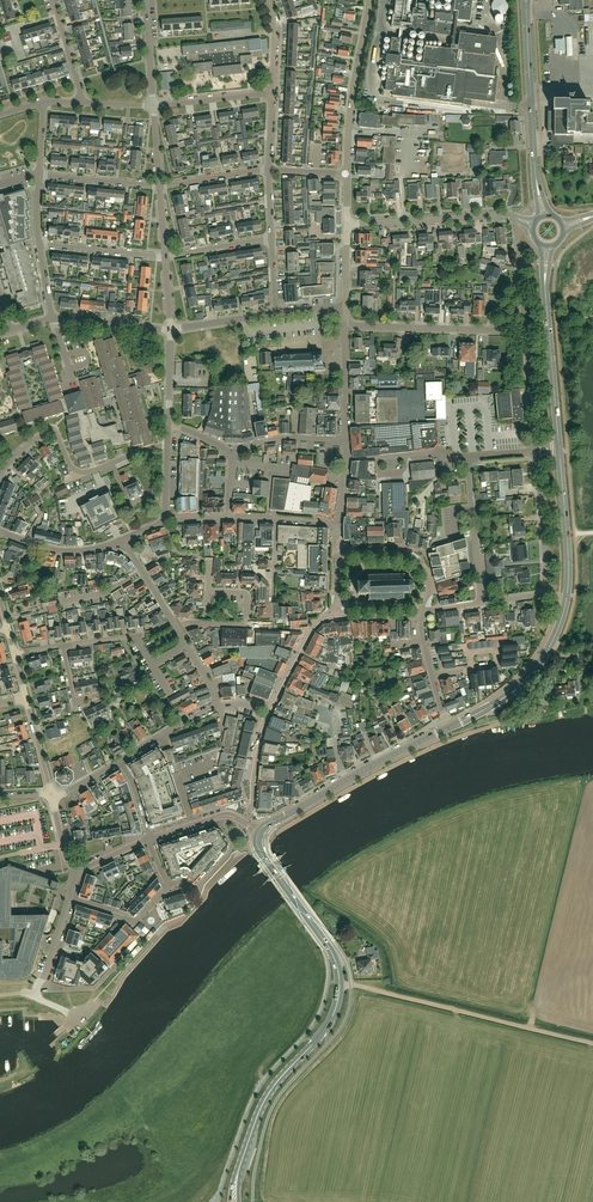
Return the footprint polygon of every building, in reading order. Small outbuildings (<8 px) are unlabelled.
[(0,1),(2,5),(0,6),(0,8),(2,8),(11,5),(10,0),(2,0),(0,1)] [(66,2),(68,9),(77,6),(77,7),(81,5),(79,1),(81,1),(81,0),(72,0),(66,2)] [(111,3),(114,2),(115,9),(131,8),(131,0),(127,0),(126,0),(111,0),(111,3)] [(456,16),(436,14),(435,23),(427,22),(429,3),(427,2),(428,0),(396,0),(394,16),(393,16),(393,17),(392,26),(392,28),(393,28),(396,28),(401,29),(411,30),(411,31),(453,36),(455,19),(457,20),(457,21),(470,23),(473,1),(472,1),(472,0),(455,0),(454,12),(456,12),(456,16)] [(494,1),(493,3),(492,5),(492,7),(492,10),(494,12),(496,14),(498,15),(501,15),(503,14),(505,13),(507,11),(508,9),(508,7),(508,5),(507,2),(505,0),(495,0),(494,1)] [(560,6),(569,5),(570,11),(583,10),(583,0),(560,0),(560,6)] [(316,2),(312,4),(315,11),(317,10),(318,12),(319,12),(319,13),(316,13),(316,14),(314,14),(315,17),(317,17),(320,16),(321,16),(322,1),(318,1),(319,4),(317,4),(316,2)] [(295,8),(293,2),(284,4),(287,11),(295,8)] [(11,5),(2,8),(4,14),(13,12),(11,5)] [(77,6),(68,9),(70,16),(79,13),(77,7),(77,6)] [(295,9),(295,8),(287,11),(289,18),(297,15),(297,13),(302,11),(301,7),(295,9)] [(132,16),(131,8),(115,9),(115,10),(120,10),(120,16),(116,16),(117,21),(120,21),(128,20),(127,16),(132,16)] [(350,9),(340,8),(339,20),(347,21),(348,19),(354,20),(355,12),(349,11),(350,9)] [(16,19),(13,12),(4,14),(7,21),(16,19)] [(79,13),(70,16),(72,22),(78,21),(81,20),(80,17),(83,16),(82,12),(79,13)] [(203,17),(192,18),(193,29),(203,29),(203,17)] [(192,18),(182,19),(183,30),(193,29),(192,18)] [(173,31),(172,19),(162,20),(163,32),(173,31)] [(183,30),(182,19),(172,19),(173,31),(183,30)] [(128,20),(120,21),(121,28),(115,28),(116,33),(121,33),(133,32),(133,24),(128,24),(128,20)] [(81,24),(82,26),(74,28),(76,36),(85,33),(84,30),(90,28),(88,22),(81,24)] [(50,23),(43,26),(46,35),(47,41),(51,39),(50,33),(52,33),(53,34),(57,33),(55,26),(51,27),(50,23)] [(341,28),(334,27),(334,26),(325,25),(321,24),(321,28),(325,29),(324,31),(333,32),(340,33),(341,28)] [(43,26),(36,28),(39,37),(40,41),(43,40),(42,36),(46,35),(43,26)] [(36,28),(29,30),(32,39),(39,37),(36,28)] [(22,32),(23,35),(20,36),(23,47),(27,45),(25,41),(32,39),(29,30),(22,32)] [(120,37),(120,41),(120,42),(108,42),(109,46),(124,45),(123,40),(134,40),(133,32),(121,33),(122,37),(120,37)] [(463,105),(464,99),(495,103),(498,77),(493,76),(495,55),(498,38),(494,38),(491,32),(480,36),(460,34),(458,46),(446,45),(446,48),(425,46),(423,64),(400,61),(403,40),(391,39),(389,56),(387,56),(385,66),(388,67),(385,91),(393,92),(392,96),(397,97),(463,105)] [(87,40),(85,33),(76,36),(78,42),(87,40)] [(342,33),(341,39),(333,38),(332,44),(342,46),(343,41),(350,42),(352,35),(342,33)] [(187,60),(193,60),(194,73),(213,71),(214,77),(243,74),(242,65),(253,64),(251,53),(256,53),(256,56),(263,55),(261,37),(182,46),(183,55),(186,55),(187,58),(187,60)] [(89,47),(87,40),(78,42),(80,49),(89,47)] [(332,44),(326,43),(325,49),(332,50),(332,48),(335,49),(334,50),(339,50),(338,55),(348,56),(349,49),(340,47),(340,46),(332,44)] [(124,45),(109,46),(111,53),(117,52),(117,51),(121,51),(121,57),(132,56),(131,47),(122,47),(122,48),(117,49),(117,46),(124,45)] [(89,47),(80,49),(82,56),(91,53),(89,47)] [(91,53),(82,56),(84,63),(93,60),(92,57),(96,56),(95,52),(91,54),(91,53)] [(335,68),(327,66),(326,65),(322,64),(321,69),(322,69),(335,71),(335,68),(345,70),(347,63),(341,61),(329,59),(328,62),(336,64),(335,68)] [(93,60),(84,63),(86,70),(95,67),(93,60)] [(62,65),(55,67),(55,68),(58,78),(66,76),(66,75),(63,68),(68,67),(67,63),(62,64),(62,65)] [(34,75),(37,85),(44,83),(41,73),(39,68),(37,69),(38,74),(34,75)] [(58,78),(55,68),(48,71),(51,81),(58,78)] [(335,71),(322,69),(322,73),(325,74),(325,77),(329,78),(333,78),(333,82),(342,84),(344,76),(334,75),(335,71)] [(158,72),(159,80),(172,79),(171,70),(158,72)] [(51,81),(48,71),(41,73),(44,83),(51,81)] [(31,76),(26,77),(29,87),(37,85),(34,75),(33,72),(30,73),(31,76)] [(29,87),(26,77),(25,73),(18,75),(19,79),(22,89),(29,87)] [(22,89),(19,79),(12,81),(15,91),(22,89)] [(287,79),(286,86),(296,86),(296,87),(299,87),(299,86),(300,79),(296,79),(287,79)] [(321,87),(321,92),(324,92),(324,82),(315,82),(315,87),(321,87)] [(328,84),(327,94),(327,98),(330,98),(341,100),(342,95),(340,95),(341,92),(336,92),(337,88),(333,88),(334,85),(328,84)] [(555,112),(548,112),(548,132),(551,132),(551,136),(573,136),(573,135),(575,135),(575,134),(592,135),(592,114),(589,114),(589,103),(581,103),(581,89),(555,89),(555,112)] [(341,100),(330,98),(330,102),(326,101),(325,109),(334,110),(335,106),(339,107),(339,104),(341,104),(341,100)] [(295,108),(285,107),(285,115),(289,115),(289,118),(300,118),(300,114),(294,114),(295,108)] [(258,108),(250,109),(252,122),(256,122),(256,117),(259,116),(258,108)] [(252,122),(250,109),(243,111),(244,123),(252,122)] [(325,109),(325,116),(324,120),(328,120),(339,121),(339,117),(338,117),(338,114),(334,113),(334,110),(325,109)] [(235,112),(227,113),(228,121),(229,125),(229,127),(234,126),(233,120),(236,120),(235,112)] [(228,121),(227,113),(219,114),(221,126),(226,125),(229,125),(228,121)] [(361,114),(359,127),(377,129),(384,128),(385,126),(394,127),(404,126),(425,126),(426,116),(404,116),(393,114),(393,118),(361,114)] [(211,115),(203,117),(205,125),(205,129),(213,128),(213,124),(212,124),(211,115)] [(51,116),(51,123),(50,130),(55,130),(55,123),(59,124),(60,116),(51,116)] [(468,125),(471,121),(468,117),(464,116),(461,121),(463,125),(468,125)] [(205,125),(203,117),(196,118),(197,126),(197,128),(201,127),(201,129),(205,129),(205,125)] [(289,118),(289,120),(284,119),(284,127),(294,127),(294,123),(298,124),(299,124),(300,118),(289,118)] [(169,121),(170,126),(166,127),(168,136),(176,134),(174,126),(179,125),(178,119),(169,121)] [(91,120),(90,127),(90,130),(99,131),(100,120),(91,120)] [(339,121),(328,120),(328,124),(324,123),(324,131),(332,131),(333,128),(337,128),(337,125),(339,126),(339,121)] [(113,129),(114,122),(105,121),(103,133),(107,134),(108,128),(113,129)] [(520,133),(520,121),(510,122),(511,133),(515,133),(515,135),(520,135),(520,133)] [(136,127),(129,126),(128,133),(135,134),(135,137),(143,138),(144,128),(142,128),(136,127)] [(332,131),(324,131),(323,138),(327,139),(327,142),(338,143),(338,138),(337,138),(337,135),(332,135),(332,131)] [(176,134),(168,136),(170,145),(178,143),(177,138),(181,137),(180,133),(176,134)] [(243,138),(242,134),(237,135),(238,144),(248,142),(248,141),(247,138),(243,138)] [(191,137),(191,140),(185,141),(186,144),(193,143),(196,142),(195,139),(195,136),(191,137)] [(388,164),(395,165),(397,138),(375,136),(372,139),(358,138),(357,147),(382,148),(382,146),(383,146),(383,148),(384,148),(383,164),(388,164)] [(143,138),(135,137),(134,146),(142,147),(143,138)] [(219,138),(220,140),(217,140),(218,148),(222,147),(221,142),(225,141),(224,137),(219,138)] [(481,143),(481,146),(482,155),(486,154),(486,151),(487,150),(491,150),(491,145),(486,145),(486,143),(481,143)] [(479,150),(476,150),(476,145),(467,144),(467,153),(475,153),(475,154),(479,154),(479,150)] [(336,152),(332,151),(332,155),(328,155),(327,155),(326,162),(326,165),(328,165),(328,166),(332,166),(333,165),(335,165),(335,162),(339,162),(340,152),(339,152),(340,147),(336,147),(336,152)] [(173,159),(181,157),(179,148),(171,150),(173,159)] [(258,151),(254,152),(253,148),(249,149),(250,153),(252,161),(259,159),(258,151)] [(367,151),(367,149),(357,148),(356,163),(364,163),(365,163),(365,166),(374,166),(375,161),(375,157),(375,152),(367,151)] [(141,152),(133,151),(130,151),(129,160),(132,161),(140,161),(141,152)] [(506,151),(496,152),(496,151),(491,152),(491,157),(490,157),(490,166),(496,165),(503,165),(503,157),(506,157),(506,151)] [(563,151),(563,158),(564,158),(564,167),(568,167),(568,170),(576,170),(576,163),(575,163),(575,158),(569,158),(569,151),(563,151)] [(250,153),(242,154),(243,162),(252,161),(250,153)] [(213,158),(213,154),(209,155),(209,159),(211,167),(218,166),(217,158),(213,158)] [(480,155),(476,155),(476,154),(470,155),(471,169),(478,169),(478,170),(476,171),(477,175),(481,175),(480,155)] [(209,155),(204,156),(201,156),(202,160),(203,168),(211,167),(209,159),(209,155)] [(238,155),(230,156),(231,164),(239,163),(238,155)] [(80,159),(79,168),(87,169),(87,160),(88,160),(88,157),(80,156),(80,159)] [(181,157),(173,159),(175,168),(177,168),(178,172),(189,170),(188,165),(183,166),(182,161),(186,160),(185,156),(181,157)] [(231,164),(230,156),(222,157),(223,165),(231,164)] [(59,166),(59,157),(52,157),(51,165),(59,166)] [(67,158),(59,157),(59,166),(66,167),(67,158)] [(108,158),(104,158),(104,162),(100,161),(99,170),(107,171),(108,162),(108,158)] [(116,159),(108,158),(108,162),(107,171),(114,172),(116,159)] [(79,168),(80,159),(72,159),(71,167),(79,168)] [(87,160),(87,169),(94,170),(95,161),(88,160),(87,160)] [(140,161),(132,161),(131,170),(139,171),(140,161)] [(371,176),(371,168),(358,168),(358,175),(371,176)] [(504,181),(498,182),(498,186),(499,191),(508,191),(508,177),(508,175),(504,175),(504,178),(504,181)] [(293,189),(296,189),(295,176),(287,176),(288,182),(283,182),(283,189),(293,189)] [(431,179),(432,185),(426,185),(427,199),(437,198),(437,191),(435,192),(435,185),(440,185),(440,178),(431,179)] [(249,181),(250,188),(254,187),(255,190),(256,192),(260,191),(258,179),(249,181)] [(456,180),(456,183),(444,184),(444,190),(448,189),(448,198),(457,197),(457,188),(461,188),(461,179),(456,180)] [(472,179),(472,182),(465,182),(466,190),(469,190),(469,196),(480,195),(479,181),(479,179),(472,179)] [(336,183),(324,183),(324,184),(320,185),(320,180),(308,180),(309,192),(319,192),(319,196),(323,196),(323,202),(312,202),(312,195),(309,195),(309,205),(323,205),(335,205),(335,194),(336,194),(336,183)] [(498,186),(498,182),(495,182),(495,180),(484,181),(485,196),(496,196),(495,191),(499,191),(498,186)] [(249,181),(240,182),(242,192),(246,192),(245,188),(250,188),(249,181)] [(386,190),(384,190),(384,196),(387,196),(387,201),(396,201),(396,200),(396,192),(398,192),(398,188),(400,188),(399,181),(395,181),(395,184),(386,185),(386,190)] [(242,192),(240,182),(231,184),(232,190),(233,193),(237,192),(237,193),(242,192)] [(418,183),(418,185),(409,185),(409,200),(418,200),(417,190),(422,189),(422,183),(418,183)] [(49,185),(48,192),(57,193),(58,186),(49,185)] [(218,186),(219,193),(228,191),(226,185),(218,186)] [(66,186),(58,186),(57,193),(56,197),(65,198),(66,186)] [(66,186),(65,198),(69,199),(69,197),(69,194),(75,194),(75,187),(66,186)] [(204,188),(200,189),(201,196),(205,195),(206,203),(211,203),(210,194),(209,187),(208,188),(208,187),(207,186),(205,187),(204,188)] [(218,186),(209,187),(210,194),(219,193),(218,186)] [(75,187),(75,194),(74,197),(83,198),(84,188),(75,187)] [(371,197),(371,187),(364,187),(364,193),(357,193),(356,202),(367,202),(367,197),(371,197)] [(97,197),(98,189),(89,189),(88,196),(88,200),(93,201),(93,196),(97,197)] [(98,189),(97,197),(101,197),(101,202),(105,203),(106,200),(107,190),(98,189)] [(107,190),(106,200),(110,200),(110,198),(115,199),(116,191),(107,190)] [(116,191),(115,199),(124,199),(124,192),(116,191)] [(19,307),(20,309),(41,303),(36,288),(39,288),(27,246),(24,247),(23,241),(28,240),(26,231),(28,230),(26,221),(28,220),(26,212),(28,211),(26,202),(28,201),(26,192),(11,196),(10,195),(4,196),(4,195),(0,196),(0,198),(0,199),(0,248),(3,247),(5,253),(1,254),(13,295),(17,294),(17,295),(18,298),(16,298),(19,307)] [(187,200),(183,201),(182,196),(174,197),(176,207),(184,205),(188,204),(187,200)] [(138,206),(138,207),(146,207),(147,198),(139,197),(138,206)] [(250,197),(241,198),(241,202),(242,205),(247,204),(249,204),(248,201),(251,200),(250,197)] [(78,205),(74,205),(73,210),(78,210),(84,211),(85,203),(81,202),(81,206),(78,205)] [(184,205),(176,207),(178,216),(186,214),(184,205)] [(323,208),(323,205),(309,205),(310,211),(317,211),(316,223),(324,223),(324,234),(335,234),(335,219),(335,208),(332,208),(323,208)] [(138,207),(138,206),(135,206),(134,215),(137,215),(137,216),(145,217),(146,207),(138,207)] [(232,209),(227,209),(222,210),(223,214),(228,213),(230,222),(234,221),(233,212),(232,209)] [(105,210),(104,213),(106,213),(107,215),(107,219),(112,219),(112,216),(113,216),(114,211),(109,210),(108,210),(105,210)] [(207,211),(205,211),(205,213),(206,213),(207,218),(215,217),(215,215),(215,211),(212,212),(210,212),(210,210),(207,211)] [(256,221),(255,216),(252,216),(253,222),(252,222),(254,230),(261,229),(260,221),(256,221)] [(181,230),(189,228),(187,219),(179,220),(181,230)] [(50,226),(49,234),(56,235),(57,227),(58,227),(58,220),(54,220),(53,227),(50,226)] [(135,231),(144,231),(145,222),(136,221),(135,231)] [(254,230),(252,222),(245,223),(246,232),(254,230)] [(246,232),(245,223),(237,224),(239,233),(246,232)] [(68,228),(65,228),(64,236),(72,237),(72,229),(73,229),(73,224),(69,224),(68,228)] [(77,229),(78,225),(74,224),(73,229),(72,229),(72,237),(79,237),(80,229),(77,229)] [(217,225),(219,236),(226,235),(225,226),(225,227),(224,224),(221,224),(220,225),(217,225)] [(210,226),(210,229),(211,238),(214,237),(214,239),(219,238),(218,236),(219,236),(217,225),(210,226)] [(225,226),(226,235),(234,234),(233,225),(225,226)] [(57,227),(56,235),(64,236),(65,228),(58,227),(57,227)] [(189,228),(181,230),(183,239),(185,239),(186,243),(195,241),(194,236),(191,237),(190,231),(192,231),(192,227),(189,228)] [(488,229),(484,229),(483,230),(483,236),(489,236),(490,236),(490,238),(492,238),(492,239),(496,239),(496,237),(504,237),(504,232),(505,231),(505,229),(504,228),(496,228),(496,233),(489,233),(488,229)] [(94,239),(95,231),(88,230),(87,238),(94,239)] [(134,240),(132,239),(132,244),(140,245),(141,241),(143,241),(144,231),(135,231),(132,230),(131,233),(135,234),(134,240)] [(464,231),(464,234),(459,235),(460,244),(466,243),(465,239),(477,238),(477,243),(481,242),(481,235),(475,235),(475,230),(464,231)] [(95,231),(94,239),(102,240),(103,232),(95,231)] [(286,239),(294,238),(294,231),(286,231),(286,239)] [(103,232),(102,240),(109,240),(110,232),(103,232)] [(110,232),(109,240),(117,241),(118,233),(110,232)] [(446,232),(439,233),(439,244),(443,244),(447,244),(446,232)] [(453,232),(446,232),(447,244),(447,250),(451,249),(450,245),(454,244),(454,246),(458,245),(457,234),(453,235),(453,232)] [(418,247),(418,246),(426,246),(426,251),(433,250),(433,242),(429,242),(428,234),(426,234),(426,233),(426,234),(424,234),(424,233),(418,233),(419,238),(418,238),(418,239),(419,239),(419,243),(418,243),(417,243),(418,247)] [(363,245),(363,242),(371,242),(371,235),(365,235),(356,235),(356,238),(357,238),(357,245),(363,245)] [(401,243),(401,236),(393,237),(393,244),(393,249),(398,249),(399,252),(402,252),(402,250),(401,243)] [(409,236),(401,236),(401,243),(402,250),(405,249),(404,243),(410,243),(409,236)] [(489,236),(483,236),(483,237),(483,243),(486,242),(496,242),(497,246),(505,245),(506,244),(506,241),(505,240),(504,237),(496,237),(496,239),(492,239),(492,238),(490,238),(490,236),(489,236)] [(310,245),(309,245),(309,249),(310,250),(321,250),(322,244),(334,244),(334,242),(310,241),(310,245)] [(310,250),(309,249),(302,249),(302,250),(302,253),(308,253),(308,255),(307,255),(307,259),(306,259),(334,260),(334,244),(322,244),(321,250),(310,250)] [(262,248),(253,250),(254,257),(255,261),(264,259),(262,248)] [(356,252),(356,258),(366,258),(366,254),(378,254),(378,249),(366,248),(366,252),(356,252)] [(488,255),(495,256),(495,258),(492,258),(492,262),(499,264),(500,261),(504,262),(504,260),(505,261),(506,253),(497,252),(498,248),(487,248),(483,248),(482,251),(488,252),(488,255)] [(253,250),(244,251),(245,258),(254,257),(253,250)] [(245,258),(244,251),(236,253),(237,260),(245,258)] [(236,253),(227,254),(228,261),(229,265),(237,264),(237,260),(236,253)] [(61,262),(62,255),(53,254),(52,261),(61,262)] [(227,254),(218,256),(219,263),(220,267),(229,265),(228,261),(227,254)] [(62,255),(61,262),(61,266),(69,266),(70,263),(71,256),(62,255)] [(210,264),(211,264),(211,268),(208,268),(209,276),(214,275),(213,268),(216,267),(216,263),(219,263),(218,256),(209,257),(210,264)] [(79,257),(79,264),(82,264),(83,264),(82,267),(87,268),(88,258),(79,257)] [(366,258),(356,258),(356,265),(366,265),(366,267),(377,267),(379,267),(388,267),(388,263),(379,263),(379,265),(377,265),(377,262),(366,262),(366,258)] [(334,260),(306,259),(306,262),(306,266),(310,266),(311,276),(317,275),(323,275),(334,276),(334,260)] [(110,267),(110,270),(119,271),(119,268),(120,261),(111,260),(110,267)] [(183,275),(191,273),(189,264),(181,266),(183,275)] [(299,265),(288,266),(288,270),(287,270),(287,272),(293,272),(293,276),(310,275),(309,268),(305,268),(305,272),(302,272),(299,272),(299,271),(299,265)] [(489,266),(485,278),(487,279),(485,282),(491,284),(492,281),(490,280),(491,277),(498,280),(501,271),(489,266)] [(141,277),(150,278),(151,268),(142,267),(141,277)] [(361,272),(360,280),(372,280),(372,275),(377,275),(377,273),(382,273),(382,268),(365,268),(365,272),(361,272)] [(240,278),(239,273),(235,274),(234,270),(230,271),(230,273),(231,280),(240,278)] [(409,281),(409,271),(400,271),(400,281),(409,281)] [(418,272),(409,271),(409,281),(418,281),(418,272)] [(191,273),(183,275),(185,284),(193,282),(191,273)] [(288,280),(288,284),(286,285),(284,285),(286,303),(298,302),(298,300),(309,299),(309,296),(333,295),(334,278),(334,276),(323,275),(317,275),(311,276),(303,276),(288,277),(288,280)] [(150,278),(141,277),(140,286),(149,287),(150,278)] [(359,280),(359,287),(360,287),(360,288),(365,288),(365,293),(376,293),(376,285),(375,285),(376,280),(372,280),(360,280),(359,280)] [(188,298),(196,296),(194,287),(186,289),(188,298)] [(263,291),(256,292),(257,296),(258,305),(266,304),(265,297),(270,296),(269,289),(263,290),(263,291)] [(458,295),(458,315),(459,315),(459,316),(462,316),(462,315),(464,315),(464,311),(470,311),(470,303),(461,303),(461,299),(462,299),(463,290),(459,289),(458,295)] [(140,291),(139,301),(147,301),(148,292),(140,291)] [(257,296),(256,292),(248,294),(249,295),(249,297),(250,306),(258,305),(257,296)] [(68,308),(70,295),(66,295),(66,294),(55,293),(55,298),(55,302),(61,302),(61,307),(68,308)] [(116,312),(117,304),(118,300),(115,300),(116,293),(111,293),(109,312),(116,312)] [(375,303),(375,300),(378,300),(378,293),(369,293),(369,297),(363,297),(363,311),(372,311),(375,311),(376,310),(376,304),(375,303)] [(433,294),(432,315),(434,315),(435,314),(439,314),(439,305),(440,305),(440,300),(439,300),(440,298),(441,293),(433,293),(433,294)] [(211,295),(196,296),(188,298),(190,307),(199,305),(197,300),(206,299),(207,306),(212,306),(211,295)] [(243,307),(250,306),(249,297),(249,295),(243,296),(244,298),(241,298),(243,307)] [(455,299),(455,300),(447,300),(446,309),(451,309),(451,315),(453,315),(455,316),(456,315),(458,315),(458,295),(455,295),(455,299)] [(473,316),(483,316),(485,297),(474,296),(473,316)] [(88,310),(89,301),(90,298),(83,297),(83,301),(82,301),(81,309),(88,310)] [(222,301),(221,298),(216,299),(213,300),(214,302),(215,311),(223,310),(222,301)] [(412,298),(408,298),(408,299),(408,312),(415,312),(416,306),(416,302),(412,302),(412,298)] [(69,299),(68,308),(76,309),(77,300),(75,300),(69,299)] [(237,299),(229,300),(230,309),(238,308),(237,299)] [(400,302),(400,304),(398,304),(397,305),(396,310),(398,311),(400,312),(408,312),(408,299),(404,299),(404,302),(400,302)] [(229,300),(222,301),(223,310),(230,309),(229,300)] [(97,302),(89,301),(88,310),(96,311),(97,302)] [(136,304),(139,304),(138,310),(135,309),(134,314),(142,315),(142,310),(146,311),(147,301),(139,301),(136,301),(136,304)] [(104,303),(97,302),(96,311),(104,311),(104,303)] [(125,305),(117,304),(116,312),(124,313),(125,305)] [(356,336),(355,338),(355,350),(361,350),(361,346),(365,346),(365,348),(369,348),(369,355),(369,359),(374,359),(374,340),(365,340),(362,340),(362,338),(361,336),(356,336)] [(79,394),(78,395),(76,396),(74,392),(70,393),(72,397),(70,397),(68,397),(66,397),(63,397),(52,360),(49,361),(44,345),(40,346),(39,342),(31,344),(32,347),(33,347),(33,349),(32,349),(33,350),(29,352),(28,351),(22,352),(23,353),(19,355),(18,353),(17,353),(17,352),(18,352),(17,348),(9,351),(10,355),(6,357),(11,372),(8,373),(19,411),(25,409),(26,411),(23,412),(26,424),(64,413),(64,412),(66,412),(67,412),(68,412),(69,413),(70,414),(70,415),(66,417),(68,425),(67,425),(69,433),(68,434),(73,451),(74,450),(77,459),(78,458),(81,467),(89,464),(90,468),(97,465),(96,462),(107,459),(105,450),(106,450),(104,442),(111,440),(112,444),(112,443),(114,444),(115,444),(117,444),(118,444),(120,444),(121,443),(121,444),(129,442),(132,441),(134,446),(144,443),(145,447),(153,444),(150,432),(138,394),(146,392),(145,387),(152,385),(151,382),(152,382),(151,378),(150,379),(148,375),(154,373),(151,364),(140,368),(141,372),(128,376),(122,357),(120,357),(114,338),(103,341),(103,338),(94,341),(105,376),(97,378),(97,376),(80,381),(83,392),(81,392),(79,394)] [(384,346),(384,349),(378,349),(378,357),(384,357),(389,357),(389,359),(397,359),(397,354),(396,354),(396,348),(398,348),(398,346),(402,347),(403,340),(396,338),(394,346),(384,346)] [(460,344),(459,362),(469,362),(469,367),(466,366),(465,371),(465,375),(474,375),(476,345),(460,344)] [(212,348),(212,358),(220,357),(221,361),(234,360),(233,350),(241,350),(241,346),(212,348)] [(438,356),(438,355),(442,355),(442,356),(442,357),(447,357),(447,367),(454,367),(454,360),(450,360),(451,351),(448,351),(448,349),(437,349),(432,349),(432,357),(438,357),(438,356)] [(495,362),(500,362),(500,351),(489,351),(489,358),(484,358),(483,367),(495,367),(495,362)] [(275,370),(274,355),(271,355),(271,352),(261,353),(262,366),(270,366),(270,370),(275,370)] [(325,365),(324,365),(323,365),(322,352),(283,353),(283,352),(274,352),(274,355),(275,370),(275,373),(288,372),(294,372),(307,371),(310,371),(310,372),(310,371),(315,371),(315,372),(323,371),(325,370),(326,370),(327,369),(327,367),(326,366),(325,365)] [(189,363),(185,363),(185,377),(194,378),(194,369),(198,369),(204,369),(205,360),(191,360),(189,360),(189,363)] [(349,364),(350,375),(361,375),(361,364),(349,364)] [(294,372),(288,372),(288,375),(287,391),(289,391),(289,399),(294,399),(294,391),(293,391),(294,385),(299,385),(299,386),(303,387),(303,385),(304,385),(304,376),(294,376),(294,372)] [(397,376),(379,376),(379,384),(379,387),(398,387),(397,376)] [(364,388),(364,381),(359,381),(359,377),(350,377),(350,390),(361,390),(361,388),(364,388)] [(355,395),(355,423),(397,423),(409,423),(409,421),(446,419),(445,379),(435,379),(417,380),(417,391),(367,391),(367,395),(355,395)] [(478,384),(477,393),(488,393),(488,384),(478,384)] [(211,413),(207,428),(206,429),(226,435),(226,433),(226,434),(234,434),(242,434),(247,433),(253,431),(251,421),(251,420),(250,414),(249,407),(247,385),(215,387),(215,388),(214,393),(211,413)] [(520,389),(515,390),(509,390),(509,393),(495,394),(498,420),(512,419),(512,422),(523,420),(521,397),(520,397),(520,389)] [(318,391),(318,397),(314,397),(314,403),(318,403),(318,409),(318,415),(326,415),(335,416),(335,415),(337,415),(337,410),(340,410),(340,404),(340,401),(340,396),(334,396),(333,395),(331,396),(330,396),(330,395),(325,395),(324,391),(318,391)] [(184,402),(192,403),(192,395),(184,394),(184,402)] [(184,402),(184,411),(184,417),(192,418),(192,411),(192,407),(196,407),(196,410),(201,411),(201,403),(196,403),(192,403),(184,402)] [(318,415),(318,409),(311,408),(311,407),(306,407),(306,408),(299,408),(299,414),(301,414),(299,434),(312,435),(312,434),(315,434),(315,428),(313,428),(313,419),(315,419),(315,417),(318,417),(318,415)] [(318,417),(318,424),(317,435),(336,436),(337,419),(335,419),(335,416),(326,415),(318,415),(318,417)] [(15,419),(7,421),(10,432),(18,429),(15,419)] [(7,421),(0,423),(0,429),(2,434),(10,432),(7,421)] [(257,439),(269,436),(266,421),(254,424),(257,439)] [(396,424),(370,426),(356,427),(356,428),(351,428),(350,429),(351,434),(353,456),(354,457),(385,455),(385,454),(414,452),(431,450),(436,444),(438,443),(437,424),(417,424),(396,424)] [(268,429),(269,437),(278,435),(276,427),(268,429)] [(247,433),(242,434),(243,442),(245,441),(245,443),(249,442),(253,441),(252,435),(253,434),(253,431),(247,433)] [(226,433),(226,435),(225,443),(234,443),(241,444),(241,443),(243,442),(242,434),(234,434),(226,434),(226,433)] [(180,454),(180,456),(181,456),(181,461),(180,461),(180,466),(179,490),(180,490),(179,498),(177,499),(178,514),(184,513),(192,513),(198,513),(198,511),(199,489),(200,470),(200,469),(200,461),(200,460),(199,459),(197,459),(197,446),(184,441),(183,444),(181,444),(180,444),(180,446),(180,447),(181,447),(181,452),(180,452),(180,454)] [(267,454),(267,455),(264,455),(263,462),(269,463),(269,460),(270,453),(277,453),(276,444),(267,445),(267,454)] [(52,466),(59,462),(58,457),(55,452),(51,454),(46,446),(39,450),(44,458),(47,456),(52,466)] [(451,456),(453,452),(437,446),(436,449),(451,456)] [(219,452),(210,452),(207,452),(207,450),(201,450),(202,459),(210,459),(219,459),(219,452)] [(298,456),(298,465),(312,466),(313,457),(298,456)] [(30,457),(24,464),(29,469),(32,472),(39,466),(35,463),(30,457)] [(200,460),(200,469),(200,470),(207,470),(207,464),(214,464),(214,463),(217,463),(217,467),(226,467),(226,460),(214,460),(207,460),(207,461),(200,460)] [(376,480),(376,478),(376,461),(375,460),(352,463),(351,472),(350,477),(352,477),(361,478),(361,479),(368,480),(376,480)] [(59,464),(63,477),(70,474),(66,462),(59,464)] [(410,464),(412,480),(409,480),(410,484),(409,484),(410,493),(427,485),(431,481),(431,478),(435,478),(434,462),(410,464)] [(29,469),(24,464),(17,470),(22,475),(29,469)] [(311,468),(293,465),(291,476),(309,479),(309,481),(326,484),(328,471),(311,468)] [(498,472),(498,480),(510,479),(511,490),(519,489),(519,487),(524,486),(522,469),(512,470),(512,471),(498,472)] [(207,489),(208,470),(200,470),(199,489),(207,489)] [(36,477),(31,472),(28,475),(33,480),(36,477)] [(490,482),(489,472),(480,473),(481,483),(486,482),(487,493),(482,493),(482,499),(491,498),(490,482)] [(498,480),(498,472),(497,472),(489,472),(490,482),(494,482),(495,486),(499,485),(498,480)] [(2,487),(14,492),(16,486),(15,485),(16,483),(11,476),(10,476),(7,483),(5,482),(2,487)] [(273,485),(271,507),(271,510),(284,511),(290,483),(290,480),(274,478),(273,485)] [(355,478),(355,480),(350,480),(348,489),(350,490),(350,493),(358,493),(360,493),(360,486),(367,486),(372,486),(372,480),(368,480),(361,479),(355,478)] [(40,489),(44,485),(40,481),(35,485),(32,487),(37,492),(39,489),(40,489)] [(269,482),(254,481),(253,496),(268,497),(269,482)] [(434,484),(435,492),(435,498),(449,496),(449,495),(459,494),(458,482),(448,483),(449,491),(441,491),(440,481),(434,484)] [(143,494),(138,483),(126,488),(131,500),(143,494)] [(297,484),(290,483),(284,511),(300,513),(303,513),(312,514),(313,503),(314,501),(310,500),(312,488),(302,486),(297,485),(297,484)] [(402,528),(409,528),(409,511),(405,511),(405,506),(406,506),(406,503),(405,503),(405,497),(406,497),(406,494),(405,494),(404,483),(382,484),(383,517),(386,517),(386,526),(386,530),(388,530),(388,537),(390,537),(390,538),(393,538),(394,537),(400,537),(400,533),(402,533),(402,528)] [(358,493),(358,497),(348,496),(347,509),(357,509),(357,506),(367,506),(367,498),(376,498),(376,492),(367,492),(367,486),(360,486),(360,493),(358,493)] [(2,487),(0,493),(11,497),(14,492),(2,487)] [(69,492),(66,487),(56,492),(58,497),(69,492)] [(319,515),(318,515),(318,517),(329,519),(329,520),(332,520),(334,519),(334,516),(335,511),(335,510),(334,510),(337,489),(326,488),(326,489),(323,488),(322,493),(321,504),(320,509),(319,509),(319,515)] [(112,521),(113,523),(117,521),(116,519),(120,517),(115,507),(120,505),(118,502),(115,503),(110,492),(105,494),(106,496),(103,497),(102,495),(102,496),(103,497),(100,499),(98,496),(90,500),(91,503),(88,504),(88,502),(87,503),(88,504),(85,506),(84,504),(79,506),(85,518),(87,517),(94,532),(102,528),(102,526),(104,525),(106,527),(110,525),(109,523),(112,521)] [(0,493),(0,494),(0,500),(9,503),(11,497),(0,493)] [(199,494),(199,503),(198,511),(200,512),(203,512),(203,514),(211,513),(224,512),(224,504),(224,498),(218,498),(218,499),(215,499),(215,494),(210,494),(199,494)] [(37,495),(29,500),(34,508),(42,502),(37,495)] [(496,499),(496,500),(492,500),(492,503),(496,502),(506,501),(506,504),(513,504),(514,513),(523,512),(522,500),(513,501),(513,497),(496,499)] [(31,506),(26,498),(22,501),(27,509),(31,506)] [(357,509),(347,509),(346,517),(350,517),(357,518),(366,518),(375,519),(375,518),(378,518),(378,509),(379,509),(379,503),(379,498),(377,498),(376,498),(367,498),(367,506),(357,506),(357,509)] [(0,500),(0,506),(7,509),(9,503),(0,500)] [(237,501),(237,504),(233,504),(233,513),(245,513),(245,509),(249,509),(249,504),(245,504),(245,501),(237,501)] [(321,504),(313,503),(312,514),(318,515),(319,515),(319,509),(320,509),(321,504)] [(357,518),(350,517),(345,517),(344,523),(348,523),(350,534),(351,534),(351,535),(357,534),(355,523),(357,523),(357,518)] [(366,518),(357,518),(357,523),(355,523),(357,534),(351,535),(351,540),(352,544),(365,544),(365,533),(366,533),(365,526),(366,526),(366,518)] [(518,537),(525,536),(524,527),(521,528),(520,518),(509,519),(509,526),(510,534),(511,541),(518,540),(518,537)] [(18,519),(11,530),(21,534),(27,524),(18,519)] [(375,525),(375,528),(367,528),(368,542),(368,543),(369,543),(376,543),(384,543),(383,528),(383,525),(384,525),(384,519),(375,519),(375,521),(375,525)] [(410,533),(409,535),(407,547),(417,549),(417,548),(420,534),(421,528),(422,520),(416,520),(415,527),(414,533),(410,533)] [(232,538),(232,544),(236,544),(235,534),(236,534),(236,523),(224,524),(224,538),(232,538)] [(243,565),(244,565),(244,569),(252,569),(252,565),(252,547),(255,547),(255,539),(254,539),(254,525),(245,524),(245,523),(244,523),(244,528),(244,541),(243,558),(243,565)] [(274,523),(261,523),(261,537),(255,537),(255,548),(273,548),(273,532),(274,532),(274,523)] [(202,524),(193,525),(183,526),(184,538),(186,538),(194,537),(198,537),(203,536),(202,524)] [(204,530),(204,543),(210,543),(210,541),(214,541),(214,540),(218,539),(217,524),(206,524),(206,530),(204,530)] [(38,527),(38,530),(37,530),(35,540),(45,542),(47,532),(48,526),(44,525),(42,526),(42,527),(38,527)] [(278,525),(278,528),(278,543),(287,544),(316,546),(326,546),(327,546),(328,538),(329,529),(317,528),(298,527),(278,525)] [(67,529),(66,529),(66,530),(66,532),(63,532),(63,537),(66,536),(66,546),(70,546),(72,546),(73,546),(78,545),(77,536),(73,536),(73,529),(67,529)] [(163,535),(161,529),(147,533),(147,534),(146,534),(144,536),(145,540),(148,540),(149,540),(163,535)] [(62,536),(47,532),(45,542),(60,546),(62,536)] [(163,535),(149,540),(153,552),(160,549),(167,547),(164,538),(163,535)] [(194,537),(186,538),(184,538),(183,540),(183,544),(184,545),(187,544),(187,546),(199,545),(198,537),(194,537)] [(433,553),(428,554),(435,579),(436,583),(469,573),(467,550),(466,539),(432,549),(433,553)] [(23,546),(20,545),(11,542),(8,548),(10,548),(8,551),(6,551),(4,560),(11,562),(11,560),(15,561),(14,565),(12,564),(11,573),(15,573),(17,564),(19,557),(23,546)] [(519,542),(511,543),(513,562),(522,561),(522,558),(527,558),(526,546),(519,546),(519,542)] [(316,546),(287,544),(287,551),(297,551),(297,569),(308,569),(308,573),(326,573),(327,551),(326,551),(326,546),(316,546)] [(19,557),(17,564),(19,565),(18,567),(19,569),(22,570),(23,569),(24,567),(25,566),(27,560),(26,560),(30,549),(23,546),(19,557)] [(157,559),(168,557),(166,550),(156,552),(157,559)] [(45,553),(43,565),(54,567),(57,555),(45,553)] [(115,563),(118,555),(115,554),(115,553),(108,553),(105,553),(106,562),(115,563)] [(96,554),(86,555),(86,556),(87,570),(97,569),(96,554)] [(107,570),(106,570),(105,564),(103,554),(97,554),(99,565),(98,565),(99,571),(107,570)] [(118,555),(115,563),(122,567),(123,567),(128,560),(126,559),(126,558),(120,555),(118,555)] [(75,557),(66,557),(66,564),(66,569),(75,569),(75,564),(75,557)] [(186,568),(198,568),(198,562),(191,562),(191,558),(183,558),(183,564),(186,564),(186,568)] [(123,567),(122,567),(121,569),(125,575),(128,573),(128,574),(135,570),(134,567),(130,562),(128,560),(123,567)] [(155,563),(147,568),(151,575),(152,575),(154,577),(160,573),(159,570),(160,570),(158,566),(157,567),(155,563)] [(220,573),(221,566),(214,566),(213,575),(216,576),(216,577),(217,577),(217,584),(224,584),(224,583),(224,573),(220,573)] [(198,568),(186,568),(186,571),(183,571),(182,577),(190,578),(191,574),(197,574),(198,568)] [(516,568),(508,569),(509,574),(516,573),(516,576),(519,576),(520,584),(529,582),(528,574),(529,574),(528,570),(522,571),(521,568),(516,568)] [(51,577),(51,580),(57,581),(58,579),(59,572),(60,570),(53,569),(52,572),(53,572),(52,578),(51,577)] [(294,570),(294,575),(306,576),(305,586),(319,587),(320,577),(308,576),(308,574),(306,574),(306,571),(295,570),(294,570)] [(161,574),(161,573),(152,579),(156,585),(164,579),(161,574)] [(388,575),(383,575),(383,574),(382,574),(382,575),(380,575),(376,576),(376,574),(375,574),(375,576),(369,576),(368,574),(367,575),(368,576),(368,582),(357,582),(358,595),(369,595),(369,599),(368,600),(369,601),(370,600),(376,599),(376,601),(377,601),(377,599),(383,599),(383,601),(384,601),(384,599),(387,599),(389,599),(389,601),(390,601),(390,599),(391,599),(391,600),(392,600),(392,599),(398,599),(398,600),(399,600),(399,599),(404,599),(405,599),(404,598),(404,593),(410,593),(410,594),(411,593),(411,592),(413,590),(415,590),(415,589),(414,589),(414,585),(415,585),(414,583),(413,584),(410,582),(411,580),(410,580),(410,573),(404,574),(404,573),(403,575),(396,575),(396,573),(395,574),(395,575),(390,575),(390,574),(388,574),(388,575)] [(85,585),(86,574),(78,574),(78,585),(85,585)] [(258,618),(270,618),(270,607),(270,604),(269,604),(269,586),(263,578),(262,578),(259,575),(257,577),(255,575),(242,574),(242,585),(251,585),(257,591),(256,607),(258,607),(258,618)] [(200,591),(200,590),(200,584),(197,584),(197,579),(189,579),(188,589),(190,589),(194,589),(194,590),(200,591)] [(436,583),(437,587),(439,587),(441,593),(439,593),(440,597),(441,597),(455,593),(454,590),(458,589),(456,582),(452,583),(451,580),(451,579),(437,583),(436,583)] [(170,584),(168,585),(159,590),(164,598),(172,593),(169,587),(170,587),(178,585),(177,580),(169,582),(170,584)] [(126,592),(127,591),(129,594),(135,589),(139,595),(147,589),(147,588),(147,587),(144,583),(144,584),(143,582),(135,588),(134,587),(134,586),(132,582),(123,588),(126,592)] [(18,586),(19,589),(10,592),(12,599),(21,596),(21,598),(26,597),(30,596),(28,590),(26,583),(18,586)] [(190,589),(189,596),(193,596),(193,598),(194,598),(194,602),(201,602),(201,598),(201,590),(200,590),(200,591),(194,590),(194,589),(190,589)] [(305,592),(305,593),(301,593),(302,603),(307,603),(308,612),(322,611),(323,610),(323,607),(322,606),(321,606),(321,601),(312,602),(312,597),(314,597),(315,593),(310,593),(310,592),(305,592)] [(449,597),(440,598),(441,605),(455,603),(455,602),(454,598),(457,597),(456,594),(449,596),(449,597)] [(59,612),(58,607),(56,598),(42,601),(43,608),(48,607),(49,608),(49,611),(50,611),(50,614),(59,612)] [(147,613),(150,611),(159,606),(156,601),(153,603),(150,598),(145,601),(148,608),(145,610),(147,613)] [(143,604),(141,601),(134,605),(135,607),(137,611),(138,610),(136,608),(143,604)] [(177,618),(183,607),(180,602),(171,607),(177,618)] [(183,607),(177,618),(189,618),(189,614),(193,614),(194,605),(190,605),(190,607),(183,607)] [(131,615),(131,617),(126,618),(128,628),(130,628),(131,629),(135,629),(134,628),(135,627),(135,623),(139,622),(139,617),(138,614),(136,612),(137,611),(135,607),(134,608),(129,611),(131,615)] [(299,608),(292,608),(292,607),(275,607),(275,620),(287,620),(286,614),(292,614),(294,614),(294,615),(300,614),(299,608)] [(117,609),(118,618),(113,618),(114,629),(116,629),(117,630),(121,629),(120,628),(122,628),(121,623),(125,623),(124,617),(123,609),(117,609)] [(500,610),(493,611),(495,622),(499,622),(500,627),(506,626),(505,617),(501,618),(500,610)] [(532,618),(535,618),(534,610),(525,610),(522,611),(522,616),(519,616),(519,618),(532,618)] [(67,616),(68,622),(62,622),(63,625),(64,636),(67,635),(67,637),(71,636),(71,635),(72,635),(71,630),(75,630),(73,615),(72,611),(67,612),(68,616),(67,616)] [(107,616),(106,611),(100,612),(101,620),(102,626),(106,625),(107,630),(108,630),(108,631),(112,631),(112,629),(114,629),(113,618),(112,615),(107,616)] [(162,611),(153,615),(153,616),(149,618),(152,622),(156,620),(159,618),(160,619),(165,617),(162,611)] [(442,613),(438,614),(440,627),(460,626),(459,623),(458,611),(442,613)] [(495,622),(493,611),(486,612),(487,619),(484,620),(485,628),(491,627),(491,623),(495,622)] [(99,620),(94,621),(93,613),(87,614),(88,622),(88,628),(92,627),(93,632),(94,632),(94,633),(98,632),(98,631),(101,631),(99,620)] [(482,632),(480,613),(465,615),(467,628),(473,627),(474,633),(482,632)] [(300,614),(294,615),(290,615),(291,629),(301,628),(301,630),(304,630),(308,630),(307,614),(300,614)] [(79,615),(73,615),(75,630),(79,629),(79,634),(80,633),(81,635),(85,634),(84,633),(87,633),(85,622),(80,623),(79,615)] [(168,622),(165,617),(160,619),(159,618),(156,620),(152,622),(155,628),(159,625),(160,626),(168,622)] [(532,618),(519,618),(519,619),(518,619),(519,623),(525,623),(525,627),(535,626),(535,618),(532,618)] [(55,625),(54,619),(48,620),(50,634),(54,634),(55,638),(56,638),(56,640),(60,639),(60,638),(62,637),(61,624),(55,625)] [(350,621),(336,623),(337,626),(341,648),(350,647),(350,648),(354,647),(354,643),(351,624),(350,622),(350,621)] [(400,633),(392,633),(393,639),(397,639),(397,638),(400,638),(400,639),(410,639),(410,621),(400,621),(400,633)] [(32,627),(29,628),(28,622),(20,624),(22,632),(30,630),(33,630),(38,628),(37,625),(32,626),(32,627)] [(354,622),(351,622),(352,624),(354,637),(364,637),(364,631),(364,629),(363,622),(361,622),(356,622),(354,622)] [(377,637),(376,622),(367,622),(368,637),(369,637),(377,637)] [(382,622),(376,622),(377,637),(386,636),(387,639),(391,638),(389,624),(389,623),(386,623),(384,622),(382,622)] [(324,624),(317,632),(323,635),(324,634),(324,635),(325,634),(326,638),(328,637),(329,641),(330,644),(330,648),(330,651),(331,652),(335,654),(334,663),(337,664),(341,664),(343,657),(338,656),(337,645),(334,645),(334,643),(339,643),(338,635),(337,635),(335,623),(324,624)] [(193,628),(191,629),(187,630),(191,637),(202,633),(201,632),(204,631),(203,628),(200,630),(199,628),(195,628),(193,628)] [(223,629),(222,647),(246,647),(246,630),(223,629)] [(446,633),(446,629),(429,631),(430,642),(440,641),(440,644),(447,643),(446,633)] [(30,632),(30,630),(22,632),(24,640),(28,639),(29,643),(29,644),(31,644),(32,644),(33,643),(33,642),(32,637),(33,637),(34,636),(33,633),(30,632)] [(255,635),(255,641),(278,643),(279,637),(279,636),(282,637),(283,631),(262,630),(256,630),(255,635)] [(278,643),(278,645),(279,645),(284,647),(285,645),(284,645),(287,638),(287,637),(284,637),(284,632),(283,631),(282,637),(279,636),(279,637),(278,643)] [(42,639),(42,640),(48,640),(47,632),(41,633),(42,636),(37,637),(37,640),(42,639)] [(284,632),(284,637),(287,637),(287,638),(288,638),(287,639),(298,643),(303,633),(302,633),(284,632)] [(202,633),(191,637),(195,644),(206,641),(204,638),(207,636),(205,633),(202,635),(202,633)] [(330,644),(329,641),(328,637),(326,638),(326,639),(325,639),(324,639),(324,637),(316,633),(311,642),(320,646),(330,651),(330,648),(330,644)] [(287,638),(284,645),(285,645),(295,649),(298,643),(287,639),(288,638),(287,638)] [(320,646),(311,642),(305,653),(321,662),(334,663),(335,654),(331,652),(330,651),(320,646)] [(115,648),(115,646),(114,646),(113,643),(105,645),(98,646),(97,646),(98,652),(106,650),(111,649),(113,657),(124,654),(122,646),(115,648)] [(502,653),(518,651),(517,644),(513,644),(503,646),(503,652),(502,653)] [(274,658),(286,664),(287,662),(292,651),(291,650),(288,649),(279,646),(247,647),(239,647),(239,657),(247,658),(266,659),(267,657),(274,659),(274,658)] [(449,653),(455,652),(449,653),(448,649),(453,649),(452,646),(438,647),(439,655),(441,654),(449,653)] [(201,656),(206,666),(218,659),(215,654),(219,654),(223,653),(222,648),(218,649),(210,649),(208,647),(199,651),(201,656)] [(422,659),(420,647),(400,651),(401,656),(410,654),(410,653),(412,652),(414,661),(422,659)] [(589,661),(588,648),(581,648),(581,661),(589,661)] [(93,666),(91,649),(84,650),(86,662),(90,661),(90,666),(93,666)] [(84,650),(77,651),(78,663),(83,662),(83,667),(86,667),(86,662),(84,650)] [(78,663),(77,651),(70,652),(72,669),(75,668),(74,664),(78,663)] [(518,651),(502,653),(503,660),(501,660),(517,658),(517,651),(518,651)] [(456,655),(455,652),(449,653),(441,654),(442,661),(444,661),(452,660),(459,659),(452,660),(451,656),(456,655)] [(401,659),(399,653),(394,655),(394,658),(392,658),(393,661),(401,659)] [(48,654),(28,659),(30,667),(35,666),(36,669),(42,668),(41,665),(47,663),(47,662),(50,661),(48,654)] [(185,656),(175,661),(180,670),(185,668),(187,673),(195,669),(190,660),(188,661),(185,656)] [(304,656),(301,660),(299,665),(309,670),(311,671),(311,670),(317,673),(319,673),(320,670),(326,672),(328,673),(329,670),(327,669),(328,667),(322,666),(316,663),(304,656)] [(233,659),(224,663),(211,669),(216,678),(223,675),(224,681),(229,681),(235,680),(234,674),(237,672),(238,667),(238,666),(237,657),(233,659)] [(247,658),(246,666),(260,668),(262,668),(278,675),(281,676),(287,665),(286,664),(274,658),(274,659),(267,657),(266,659),(247,658)] [(517,659),(517,658),(501,660),(502,667),(516,666),(515,659),(517,659)] [(459,662),(459,659),(452,660),(444,661),(445,668),(455,667),(455,663),(459,662)] [(402,664),(402,665),(390,666),(390,672),(396,669),(402,668),(406,668),(409,667),(410,675),(425,672),(422,661),(407,664),(403,665),(403,663),(402,664)] [(132,665),(123,669),(124,673),(121,674),(123,681),(127,679),(128,683),(138,680),(132,665)] [(260,668),(246,666),(244,671),(249,673),(250,673),(275,683),(278,675),(262,668),(260,668)] [(317,673),(315,676),(298,666),(293,676),(305,683),(308,685),(309,684),(311,685),(315,688),(320,689),(322,686),(328,675),(319,673),(317,673)] [(3,680),(12,678),(9,668),(2,670),(4,677),(2,677),(3,680)] [(491,671),(492,683),(492,685),(493,685),(492,683),(499,682),(498,668),(490,668),(491,671)] [(188,679),(185,680),(183,681),(185,685),(187,683),(190,682),(200,676),(197,670),(187,676),(188,679)] [(249,673),(244,671),(242,677),(254,681),(255,681),(258,682),(258,683),(272,689),(275,683),(250,673),(249,673)] [(347,673),(336,671),(334,677),(346,680),(347,673)] [(476,672),(477,675),(478,686),(478,689),(479,689),(478,686),(485,686),(484,671),(476,672)] [(491,671),(484,671),(485,686),(492,685),(492,683),(491,671)] [(548,684),(552,673),(547,671),(543,683),(548,684)] [(94,679),(90,680),(92,692),(99,690),(96,674),(93,675),(94,679)] [(414,686),(429,682),(427,674),(412,678),(414,686)] [(477,675),(470,675),(471,690),(478,689),(478,686),(477,675)] [(86,676),(87,681),(82,682),(85,693),(92,692),(90,680),(89,676),(86,676)] [(200,676),(190,682),(193,688),(204,682),(200,676)] [(293,676),(293,677),(292,677),(286,688),(301,698),(306,689),(309,691),(308,691),(333,701),(333,702),(338,704),(349,708),(351,700),(352,700),(352,696),(346,693),(341,691),(341,692),(340,695),(330,692),(330,694),(320,689),(315,688),(311,685),(309,684),(308,685),(305,683),(293,676)] [(442,687),(452,684),(450,677),(440,681),(442,687)] [(12,678),(3,680),(4,683),(5,683),(7,690),(13,688),(12,684),(13,684),(12,678)] [(78,683),(77,678),(74,679),(78,695),(85,693),(82,682),(78,683)] [(53,679),(44,681),(44,680),(36,682),(37,686),(36,686),(37,689),(36,689),(37,693),(37,692),(38,693),(47,691),(45,686),(50,685),(54,683),(53,679)] [(235,680),(229,681),(230,685),(220,686),(221,695),(221,696),(221,697),(221,699),(222,700),(236,699),(235,680)] [(343,680),(340,687),(335,686),(334,689),(341,692),(341,691),(345,681),(343,680)] [(255,681),(254,681),(250,695),(254,696),(268,701),(272,689),(258,683),(258,682),(255,681)] [(350,683),(345,681),(341,691),(346,693),(349,686),(350,683)] [(569,685),(565,686),(566,696),(566,697),(576,696),(574,681),(568,682),(569,685)] [(429,682),(414,686),(417,695),(432,690),(429,682)] [(452,684),(442,687),(444,694),(454,691),(452,684)] [(237,686),(238,695),(246,694),(246,685),(237,686)] [(455,692),(452,693),(457,708),(458,709),(466,706),(466,704),(469,703),(467,686),(464,687),(467,695),(464,696),(462,696),(463,697),(457,699),(455,692)] [(566,696),(565,686),(546,688),(547,694),(549,694),(549,698),(566,696)] [(193,690),(191,691),(190,688),(169,699),(172,706),(190,696),(190,698),(186,700),(187,702),(195,698),(198,697),(208,692),(207,688),(196,691),(196,692),(194,692),(193,690)] [(314,703),(301,698),(298,697),(284,691),(278,704),(291,711),(294,713),(304,717),(305,716),(307,709),(312,710),(314,703)] [(428,702),(435,700),(432,691),(420,695),(423,703),(428,701),(428,702)] [(195,698),(187,702),(172,710),(175,715),(181,712),(180,711),(183,709),(186,714),(196,709),(196,708),(201,706),(202,706),(212,702),(209,693),(198,697),(195,698)] [(457,708),(452,693),(449,694),(451,701),(445,703),(448,711),(457,708)] [(48,698),(39,700),(41,708),(45,707),(46,708),(49,708),(60,705),(59,701),(54,702),(53,701),(52,697),(52,695),(48,696),(48,698)] [(105,704),(107,708),(110,707),(121,702),(119,698),(108,702),(105,704)] [(438,711),(435,700),(428,702),(428,701),(423,703),(424,706),(426,706),(431,715),(438,711)] [(153,713),(151,710),(149,706),(151,705),(149,701),(142,704),(147,712),(151,718),(148,720),(151,725),(154,724),(158,730),(161,728),(160,727),(163,725),(157,716),(159,715),(156,712),(155,713),(154,712),(153,713)] [(105,703),(98,706),(103,717),(107,715),(108,719),(109,721),(112,720),(111,718),(107,708),(105,704),(105,703)] [(382,704),(383,706),(381,707),(384,714),(389,712),(385,704),(385,705),(384,703),(382,704)] [(404,712),(399,704),(393,707),(398,715),(404,712)] [(407,706),(410,712),(406,714),(412,726),(420,722),(413,710),(410,704),(407,706)] [(416,706),(417,709),(414,710),(420,720),(421,720),(422,721),(424,720),(424,718),(428,715),(422,706),(421,704),(416,706)] [(49,708),(50,711),(48,711),(48,712),(43,713),(45,721),(54,718),(53,714),(62,711),(61,705),(60,705),(49,708)] [(287,719),(291,711),(277,705),(273,714),(284,718),(287,719)] [(98,706),(91,709),(96,720),(100,718),(102,722),(105,721),(103,717),(98,706)] [(96,720),(91,709),(85,712),(91,727),(94,726),(92,721),(96,720)] [(12,718),(13,723),(19,721),(18,719),(22,718),(20,711),(11,713),(4,715),(5,720),(12,718)] [(292,721),(292,722),(296,723),(307,727),(308,724),(310,718),(305,716),(304,717),(294,713),(293,718),(292,721)] [(237,756),(247,759),(253,734),(257,723),(246,720),(247,717),(247,716),(238,714),(237,718),(226,715),(224,727),(229,728),(228,731),(225,730),(222,743),(223,746),(224,746),(223,753),(237,756)] [(273,715),(268,728),(283,734),(287,735),(290,736),(291,732),(294,733),(296,730),(292,729),(294,724),(273,715)] [(404,716),(403,717),(402,716),(398,719),(400,722),(398,724),(403,732),(404,731),(404,732),(406,731),(406,730),(411,727),(406,719),(404,716)] [(387,723),(384,718),(377,721),(380,727),(387,723)] [(54,724),(55,728),(48,730),(50,740),(58,738),(58,737),(61,736),(59,729),(65,727),(64,721),(54,724)] [(143,730),(137,721),(134,723),(137,728),(135,730),(137,732),(136,733),(138,735),(141,740),(147,736),(144,732),(145,732),(144,729),(143,730)] [(218,723),(210,726),(213,734),(221,731),(218,723)] [(387,723),(380,727),(381,729),(383,732),(385,736),(385,735),(387,735),(389,739),(395,736),(389,724),(388,725),(387,723)] [(8,726),(8,727),(6,728),(6,727),(3,728),(4,734),(7,733),(7,731),(9,731),(10,731),(14,729),(15,729),(14,728),(14,726),(13,724),(8,726)] [(15,729),(14,729),(14,731),(18,730),(19,734),(26,732),(24,725),(14,728),(15,729)] [(213,734),(210,726),(202,729),(205,737),(213,734)] [(380,727),(374,730),(377,737),(380,743),(380,744),(383,750),(389,747),(382,735),(381,736),(380,733),(383,732),(381,729),(380,727)] [(126,728),(122,731),(126,738),(130,736),(126,728)] [(267,728),(264,740),(280,743),(282,734),(267,728)] [(202,729),(194,731),(197,739),(205,737),(202,729)] [(382,751),(374,730),(374,729),(371,730),(373,737),(369,738),(375,754),(382,751)] [(197,739),(194,731),(187,734),(190,742),(192,748),(195,747),(193,741),(197,739)] [(28,739),(26,732),(19,734),(21,741),(28,739)] [(117,744),(110,748),(115,757),(126,751),(121,742),(122,741),(117,733),(112,736),(117,744)] [(357,736),(355,737),(356,739),(364,754),(365,754),(366,754),(368,753),(368,752),(369,752),(363,742),(366,741),(362,733),(357,736)] [(190,742),(187,734),(179,737),(183,747),(191,744),(190,742)] [(183,747),(179,737),(171,739),(174,747),(175,750),(183,747)] [(354,738),(352,738),(354,741),(353,743),(357,750),(356,751),(359,757),(360,756),(361,757),(363,756),(363,755),(364,754),(356,739),(355,737),(354,738)] [(88,743),(92,749),(97,746),(93,740),(88,743)] [(264,741),(261,754),(268,755),(275,756),(280,756),(285,755),(287,746),(282,745),(264,741)] [(23,756),(32,753),(29,743),(22,745),(24,752),(22,753),(23,756)] [(109,777),(107,778),(115,803),(111,804),(113,811),(117,810),(122,826),(123,832),(124,836),(142,833),(142,831),(151,828),(152,829),(153,829),(155,828),(155,827),(156,827),(159,837),(189,827),(186,817),(173,776),(168,760),(166,756),(162,751),(159,746),(147,754),(137,760),(137,759),(127,765),(120,770),(113,775),(109,777)] [(327,756),(326,750),(326,747),(320,747),(320,750),(318,751),(318,757),(327,756)] [(354,751),(353,751),(353,747),(339,748),(340,756),(342,756),(342,761),(352,759),(352,756),(354,756),(354,751)] [(90,761),(94,767),(102,762),(98,757),(100,756),(96,749),(92,751),(93,753),(88,756),(91,760),(90,761)] [(168,760),(173,776),(180,774),(172,749),(162,751),(168,760)] [(327,756),(327,758),(328,762),(325,762),(326,776),(335,773),(334,765),(337,765),(336,758),(335,758),(334,749),(326,750),(327,756)] [(33,759),(32,753),(23,756),(24,758),(26,758),(27,765),(34,763),(33,759)] [(237,756),(223,753),(222,753),(219,764),(244,770),(247,759),(237,756)] [(268,755),(261,754),(259,766),(266,767),(267,766),(268,766),(269,761),(274,761),(274,757),(268,756),(268,755)] [(69,755),(53,763),(57,773),(59,774),(59,779),(63,782),(67,782),(70,778),(70,774),(66,771),(65,767),(67,767),(73,764),(69,755)] [(5,759),(0,759),(0,764),(1,764),(1,772),(1,775),(6,774),(6,784),(14,784),(13,770),(13,768),(12,767),(11,766),(9,766),(8,767),(7,769),(7,770),(6,770),(5,759)] [(317,769),(310,772),(316,782),(325,778),(321,771),(324,769),(320,763),(316,766),(317,769)] [(244,770),(219,764),(218,773),(228,804),(244,798),(241,789),(241,786),(244,770)] [(266,767),(259,766),(258,780),(274,781),(286,782),(289,782),(288,772),(288,767),(284,767),(284,766),(275,767),(268,766),(267,766),(266,767)] [(27,768),(20,769),(19,768),(16,769),(16,777),(27,776),(27,778),(26,778),(25,778),(24,780),(24,781),(25,782),(26,783),(27,783),(35,782),(35,771),(27,771),(27,768)] [(296,778),(294,779),(293,772),(288,772),(289,782),(294,782),(295,786),(298,785),(299,784),(303,790),(313,784),(309,778),(303,782),(301,779),(297,781),(296,778)] [(215,776),(210,778),(219,806),(228,804),(218,773),(215,774),(215,773),(214,773),(215,776)] [(219,806),(210,778),(193,783),(203,811),(219,806)] [(286,783),(258,781),(257,809),(258,809),(257,812),(271,813),(272,810),(273,794),(274,792),(267,791),(267,789),(275,789),(275,797),(293,798),(297,795),(295,786),(294,782),(289,782),(286,782),(286,783)] [(203,811),(193,783),(185,786),(195,814),(203,811)] [(91,789),(99,802),(109,797),(107,792),(106,789),(103,791),(101,791),(97,784),(91,789)] [(84,808),(86,814),(94,809),(91,805),(95,802),(88,791),(81,795),(88,805),(83,807),(84,808)] [(86,814),(84,808),(80,809),(79,806),(71,809),(73,813),(71,814),(72,818),(80,815),(83,821),(88,819),(86,814)] [(76,823),(79,831),(74,831),(74,834),(75,840),(76,843),(83,842),(83,841),(87,840),(86,830),(82,831),(82,830),(81,827),(85,825),(84,821),(76,823)] [(120,826),(107,828),(108,837),(111,837),(117,836),(121,836),(120,826)] [(189,827),(159,837),(161,845),(160,845),(171,880),(182,877),(183,877),(186,878),(186,877),(195,885),(227,850),(228,850),(229,842),(228,842),(221,831),(221,830),(214,828),(192,835),(189,827)] [(107,828),(106,828),(92,830),(94,840),(99,839),(104,838),(108,837),(107,828)] [(141,849),(133,853),(136,859),(136,860),(147,855),(145,850),(141,848),(141,849)] [(136,859),(135,860),(138,867),(141,866),(141,865),(150,861),(147,855),(136,860),(136,859)] [(124,872),(121,865),(117,867),(115,861),(109,864),(108,864),(115,878),(114,875),(120,873),(124,872)] [(153,868),(150,861),(141,865),(141,866),(144,872),(146,871),(153,868)] [(108,881),(115,878),(108,864),(102,868),(104,873),(101,874),(100,872),(102,875),(103,879),(105,882),(108,880),(108,881)] [(2,979),(3,979),(4,979),(24,978),(26,978),(29,976),(30,975),(31,974),(32,972),(50,915),(12,916),(11,890),(16,891),(18,891),(19,891),(20,891),(21,891),(22,891),(23,891),(24,890),(25,890),(25,889),(26,889),(26,888),(27,887),(27,886),(27,885),(27,884),(27,883),(27,882),(27,881),(26,880),(26,879),(25,879),(25,878),(24,877),(23,877),(24,871),(18,868),(17,868),(15,867),(14,867),(13,867),(12,866),(10,866),(9,866),(8,867),(7,867),(5,867),(4,868),(3,868),(2,869),(1,869),(0,870),(0,978),(2,979)] [(95,886),(98,877),(87,874),(85,882),(95,886)] [(157,877),(149,885),(150,886),(157,892),(162,887),(157,877)] [(94,889),(95,886),(85,882),(82,890),(81,890),(94,894),(95,891),(93,891),(94,890),(94,889)] [(145,892),(144,892),(151,899),(152,898),(151,898),(157,892),(150,886),(145,892)] [(94,894),(81,890),(79,897),(90,901),(93,894),(94,894)] [(105,897),(113,899),(114,898),(112,897),(109,890),(108,890),(105,897)] [(137,896),(146,904),(151,899),(144,892),(145,892),(144,891),(138,897),(137,896)] [(169,899),(166,900),(166,901),(167,901),(169,910),(176,908),(179,907),(182,906),(186,905),(186,904),(191,903),(189,897),(188,894),(183,895),(175,897),(169,899)] [(137,896),(131,902),(140,910),(146,904),(137,896)] [(131,902),(125,908),(134,917),(138,913),(140,910),(131,902)] [(82,917),(85,908),(82,907),(82,906),(78,905),(77,905),(75,910),(76,910),(75,915),(82,917)] [(92,910),(85,908),(82,917),(82,918),(89,921),(88,922),(89,922),(92,910)] [(99,912),(92,910),(89,922),(96,924),(99,912)] [(99,912),(96,924),(96,923),(103,925),(107,914),(99,912)] [(114,917),(107,914),(103,925),(111,927),(114,917)] [(117,922),(110,929),(113,932),(120,925),(117,922)] [(110,933),(109,934),(94,950),(94,949),(93,950),(94,951),(110,966),(138,937),(139,936),(139,935),(127,924),(126,924),(125,925),(114,937),(111,933),(110,933)] [(70,930),(68,936),(79,940),(81,933),(83,934),(84,930),(77,928),(76,931),(70,930)] [(79,940),(68,936),(66,943),(72,945),(71,949),(78,951),(79,947),(77,947),(79,940)] [(57,972),(61,973),(59,979),(78,985),(79,982),(83,983),(86,980),(90,984),(104,969),(102,967),(104,965),(99,960),(98,961),(91,954),(87,959),(84,963),(77,960),(77,963),(69,960),(69,959),(63,957),(60,966),(59,966),(57,972)] [(369,961),(359,963),(361,974),(367,972),(368,973),(369,974),(370,974),(372,973),(372,972),(373,971),(371,965),(376,964),(374,954),(368,955),(369,961)] [(264,1086),(268,1090),(273,1084),(269,1080),(264,1086)]
